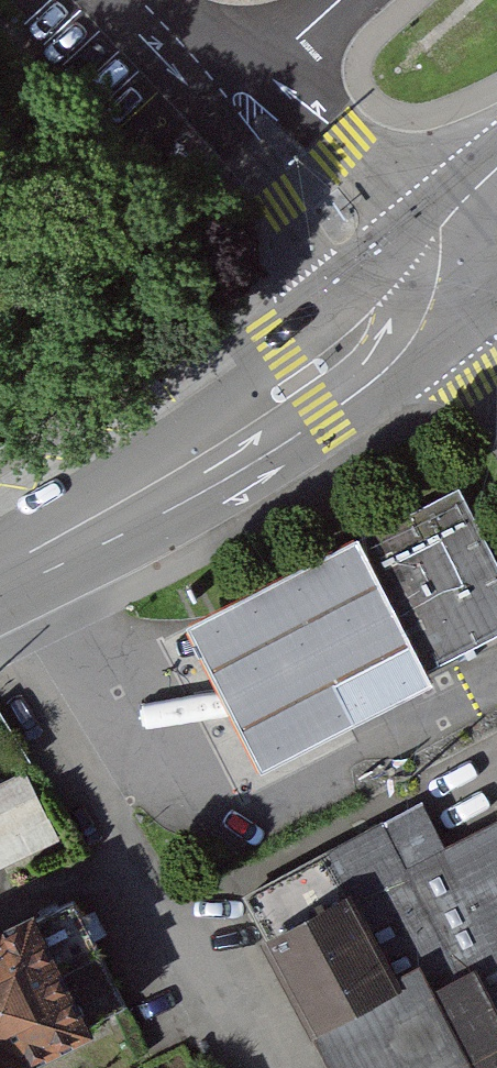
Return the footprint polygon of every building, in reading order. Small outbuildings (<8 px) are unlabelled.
[(361,541),(431,680),(496,647),(496,565),(459,490),(361,541)] [(359,537),(185,627),(261,775),(434,686),(431,680),(361,541),(359,537)] [(0,786),(0,862),(54,835),(24,774),(0,786)] [(245,888),(336,1067),(496,1067),(496,814),(435,845),(414,802),(245,888)] [(0,931),(0,1067),(32,1067),(92,1039),(32,916),(0,931)]
